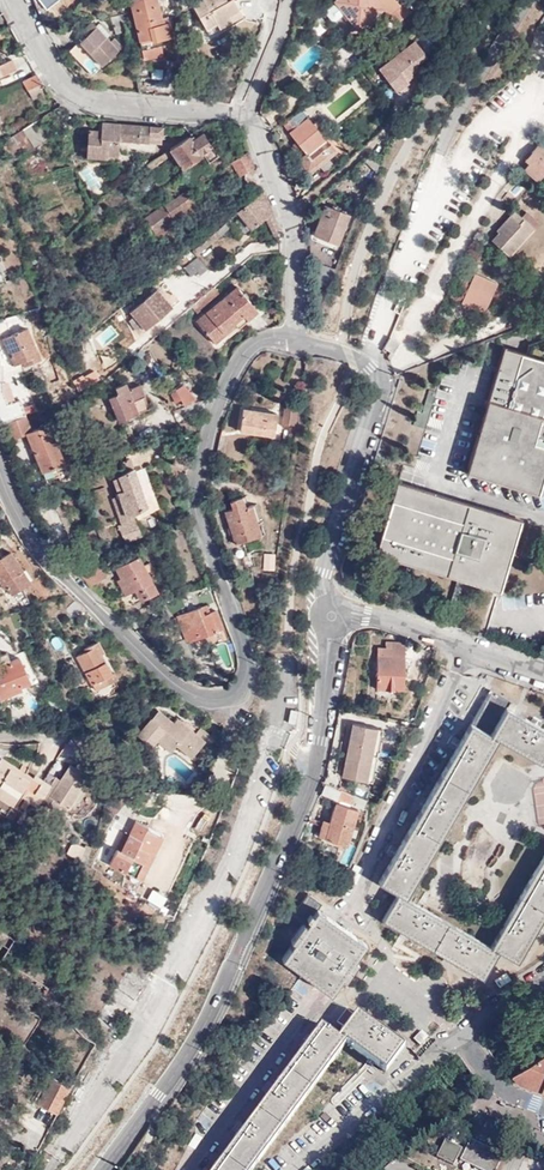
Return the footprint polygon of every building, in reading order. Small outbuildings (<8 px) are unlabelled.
[(171,36),(172,35),(169,23),(163,25),(156,0),(136,0),(129,2),(138,38),(157,33),(158,39),(171,36)] [(228,0),(223,3),(221,0),(198,0),(193,3),(209,33),(220,27),(221,28),(234,21),(231,15),(240,10),(238,5),(235,0),(228,0)] [(334,2),(336,4),(327,11),(327,15),(332,20),(336,21),(344,14),(358,30),(384,9),(389,15),(392,12),(399,20),(410,12),(403,3),(400,6),(395,0),(336,0),(334,2)] [(243,16),(240,10),(231,15),(234,21),(243,16)] [(116,35),(126,32),(122,15),(110,17),(116,35)] [(97,28),(92,23),(81,33),(85,37),(80,42),(102,66),(121,49),(113,40),(110,43),(105,38),(104,39),(95,30),(97,28)] [(159,42),(158,39),(157,33),(138,38),(144,59),(164,54),(162,44),(161,42),(159,42)] [(172,42),(171,36),(158,39),(159,42),(161,42),(162,44),(172,42)] [(416,40),(378,66),(394,90),(433,63),(416,40)] [(81,64),(84,61),(87,59),(88,58),(76,45),(69,51),(81,64)] [(19,69),(14,58),(0,65),(0,78),(19,69)] [(36,73),(23,79),(22,79),(27,90),(41,83),(36,73)] [(141,77),(140,92),(158,93),(159,79),(141,77)] [(41,83),(27,90),(34,102),(49,95),(41,83)] [(284,122),(282,123),(306,153),(298,160),(307,171),(318,163),(324,172),(347,153),(341,145),(335,150),(327,140),(326,141),(320,132),(325,127),(319,120),(314,124),(303,110),(284,122)] [(37,119),(23,129),(35,147),(49,138),(37,119)] [(106,151),(106,155),(118,155),(119,140),(161,143),(162,127),(102,122),(102,130),(88,130),(87,150),(106,151)] [(9,137),(18,154),(32,146),(23,129),(9,137)] [(191,139),(188,136),(170,148),(182,168),(202,157),(207,164),(219,156),(203,131),(191,139)] [(539,143),(526,157),(529,161),(524,168),(538,180),(543,172),(543,147),(539,143)] [(166,150),(146,163),(150,169),(157,164),(170,156),(166,150)] [(255,166),(249,150),(236,155),(241,171),(255,166)] [(377,170),(380,163),(371,156),(365,161),(377,170)] [(307,171),(298,160),(295,162),(306,177),(312,172),(324,172),(318,163),(307,171)] [(157,164),(150,169),(143,174),(150,184),(154,181),(157,184),(161,181),(154,172),(160,168),(157,164)] [(150,184),(143,174),(133,181),(142,194),(152,187),(150,184)] [(174,219),(196,203),(187,190),(145,219),(156,234),(175,221),(174,219)] [(280,233),(264,190),(237,212),(251,229),(266,216),(273,235),(280,233)] [(200,209),(196,203),(174,219),(175,221),(156,234),(158,238),(200,209)] [(351,214),(326,205),(316,232),(340,242),(351,214)] [(533,227),(521,215),(515,210),(496,229),(498,231),(491,239),(508,255),(533,227)] [(526,212),(521,215),(533,227),(537,223),(526,212)] [(229,228),(225,223),(195,249),(200,254),(229,228)] [(208,269),(198,257),(183,268),(190,278),(197,272),(200,276),(208,269)] [(314,281),(329,287),(336,270),(320,263),(314,281)] [(497,282),(477,273),(464,303),(484,312),(497,282)] [(260,312),(240,287),(198,321),(218,344),(229,335),(227,333),(237,324),(241,328),(260,312)] [(174,308),(158,289),(131,313),(146,330),(174,308)] [(40,360),(26,328),(3,339),(15,366),(21,363),(24,367),(40,360)] [(382,348),(386,351),(392,339),(389,338),(382,348)] [(392,339),(386,351),(391,355),(399,344),(392,339)] [(543,475),(543,362),(505,350),(468,472),(536,493),(538,485),(541,475),(543,475)] [(128,388),(125,381),(114,386),(119,393),(110,397),(122,420),(151,406),(140,382),(128,388)] [(169,395),(180,408),(194,397),(183,383),(169,395)] [(437,392),(429,390),(421,413),(417,412),(413,425),(425,429),(437,392)] [(297,407),(285,404),(282,421),(294,424),(297,407)] [(277,415),(243,409),(241,429),(274,434),(277,415)] [(32,429),(27,415),(8,422),(14,439),(28,434),(27,431),(32,429)] [(33,432),(28,434),(43,480),(46,479),(48,482),(58,478),(60,484),(69,480),(50,425),(33,432)] [(425,430),(418,454),(433,457),(439,433),(425,430)] [(180,454),(173,437),(163,441),(169,458),(180,454)] [(120,512),(147,500),(130,460),(118,464),(120,468),(110,471),(121,496),(114,499),(120,512)] [(520,522),(398,484),(376,554),(499,592),(520,522)] [(248,509),(244,496),(231,500),(232,509),(225,511),(234,544),(260,537),(253,508),(248,509)] [(149,505),(147,500),(120,512),(122,518),(134,513),(149,505)] [(137,520),(134,513),(122,518),(125,525),(137,520)] [(145,535),(137,520),(125,525),(120,528),(130,543),(145,535)] [(106,535),(102,526),(95,529),(99,538),(106,535)] [(10,552),(1,558),(0,556),(0,582),(9,597),(30,584),(10,552)] [(264,569),(273,570),(274,554),(265,554),(264,569)] [(137,588),(144,599),(157,592),(138,557),(115,569),(122,581),(128,593),(134,590),(137,588)] [(99,564),(77,575),(79,578),(100,566),(99,564)] [(100,566),(79,578),(89,587),(106,577),(100,566)] [(128,593),(122,581),(118,583),(124,595),(128,593)] [(140,601),(144,599),(137,588),(134,590),(140,601)] [(84,609),(75,600),(66,609),(76,619),(84,609)] [(208,612),(204,604),(177,614),(185,637),(175,641),(179,652),(187,659),(195,656),(189,641),(219,630),(218,628),(223,626),(217,609),(208,612)] [(149,622),(142,627),(146,636),(155,630),(149,622)] [(401,642),(392,642),(392,650),(386,649),(378,649),(377,690),(403,690),(405,645),(401,645),(401,642)] [(116,678),(97,645),(96,646),(94,643),(83,650),(85,652),(76,657),(95,690),(116,678)] [(20,658),(0,666),(0,698),(31,685),(20,658)] [(492,690),(456,750),(426,800),(395,851),(378,880),(399,893),(382,920),(402,932),(448,959),(482,979),(498,952),(516,962),(533,935),(543,916),(543,857),(490,948),(404,897),(499,739),(541,764),(543,759),(543,728),(535,722),(508,706),(511,701),(492,690)] [(158,739),(171,750),(172,749),(175,745),(190,757),(209,735),(199,727),(195,733),(176,718),(172,723),(157,710),(137,735),(152,747),(156,742),(158,739)] [(381,729),(352,723),(341,776),(371,782),(381,729)] [(169,753),(171,750),(158,739),(156,742),(169,753)] [(13,804),(26,785),(28,781),(16,773),(19,770),(0,758),(0,790),(6,794),(2,799),(12,806),(13,804)] [(49,797),(61,804),(68,808),(88,776),(80,771),(74,768),(69,764),(59,780),(49,797)] [(28,781),(31,777),(19,770),(16,773),(28,781)] [(32,796),(40,801),(49,786),(35,776),(32,779),(31,777),(28,781),(26,785),(36,791),(32,796)] [(56,812),(61,804),(49,797),(59,780),(55,777),(49,786),(40,801),(56,812)] [(337,799),(340,790),(324,784),(320,794),(336,800),(337,799)] [(23,810),(29,802),(32,796),(36,791),(26,785),(13,804),(23,810)] [(351,804),(354,795),(340,790),(337,799),(351,804)] [(366,800),(354,795),(351,804),(363,808),(366,800)] [(36,807),(40,801),(32,796),(29,802),(36,807)] [(317,836),(346,845),(356,810),(335,803),(329,822),(322,820),(317,836)] [(146,830),(148,827),(135,821),(129,835),(121,852),(116,849),(109,865),(130,875),(135,877),(156,834),(146,830)] [(161,833),(148,827),(146,830),(156,834),(135,877),(130,875),(130,878),(131,880),(133,883),(135,883),(139,882),(141,880),(162,837),(161,833)] [(121,852),(129,835),(125,833),(116,849),(121,852)] [(65,853),(85,866),(91,850),(70,842),(65,853)] [(322,903),(309,893),(292,915),(304,924),(292,940),(295,942),(283,958),(330,993),(342,977),(345,980),(359,961),(355,959),(366,945),(341,926),(318,909),(322,903)] [(344,1027),(353,1015),(346,1010),(337,1022),(344,1027)] [(356,1013),(337,1039),(344,1044),(370,1063),(385,1073),(403,1047),(356,1013)] [(344,1044),(337,1039),(319,1026),(304,1046),(275,1086),(244,1128),(214,1169),(252,1169),(344,1044)] [(513,1072),(510,1074),(519,1083),(543,1092),(543,1052),(513,1072)] [(37,1102),(57,1113),(72,1087),(51,1076),(37,1102)] [(461,1149),(444,1140),(435,1158),(452,1166),(461,1149)] [(469,1140),(459,1161),(477,1169),(495,1169),(502,1156),(469,1140)]
